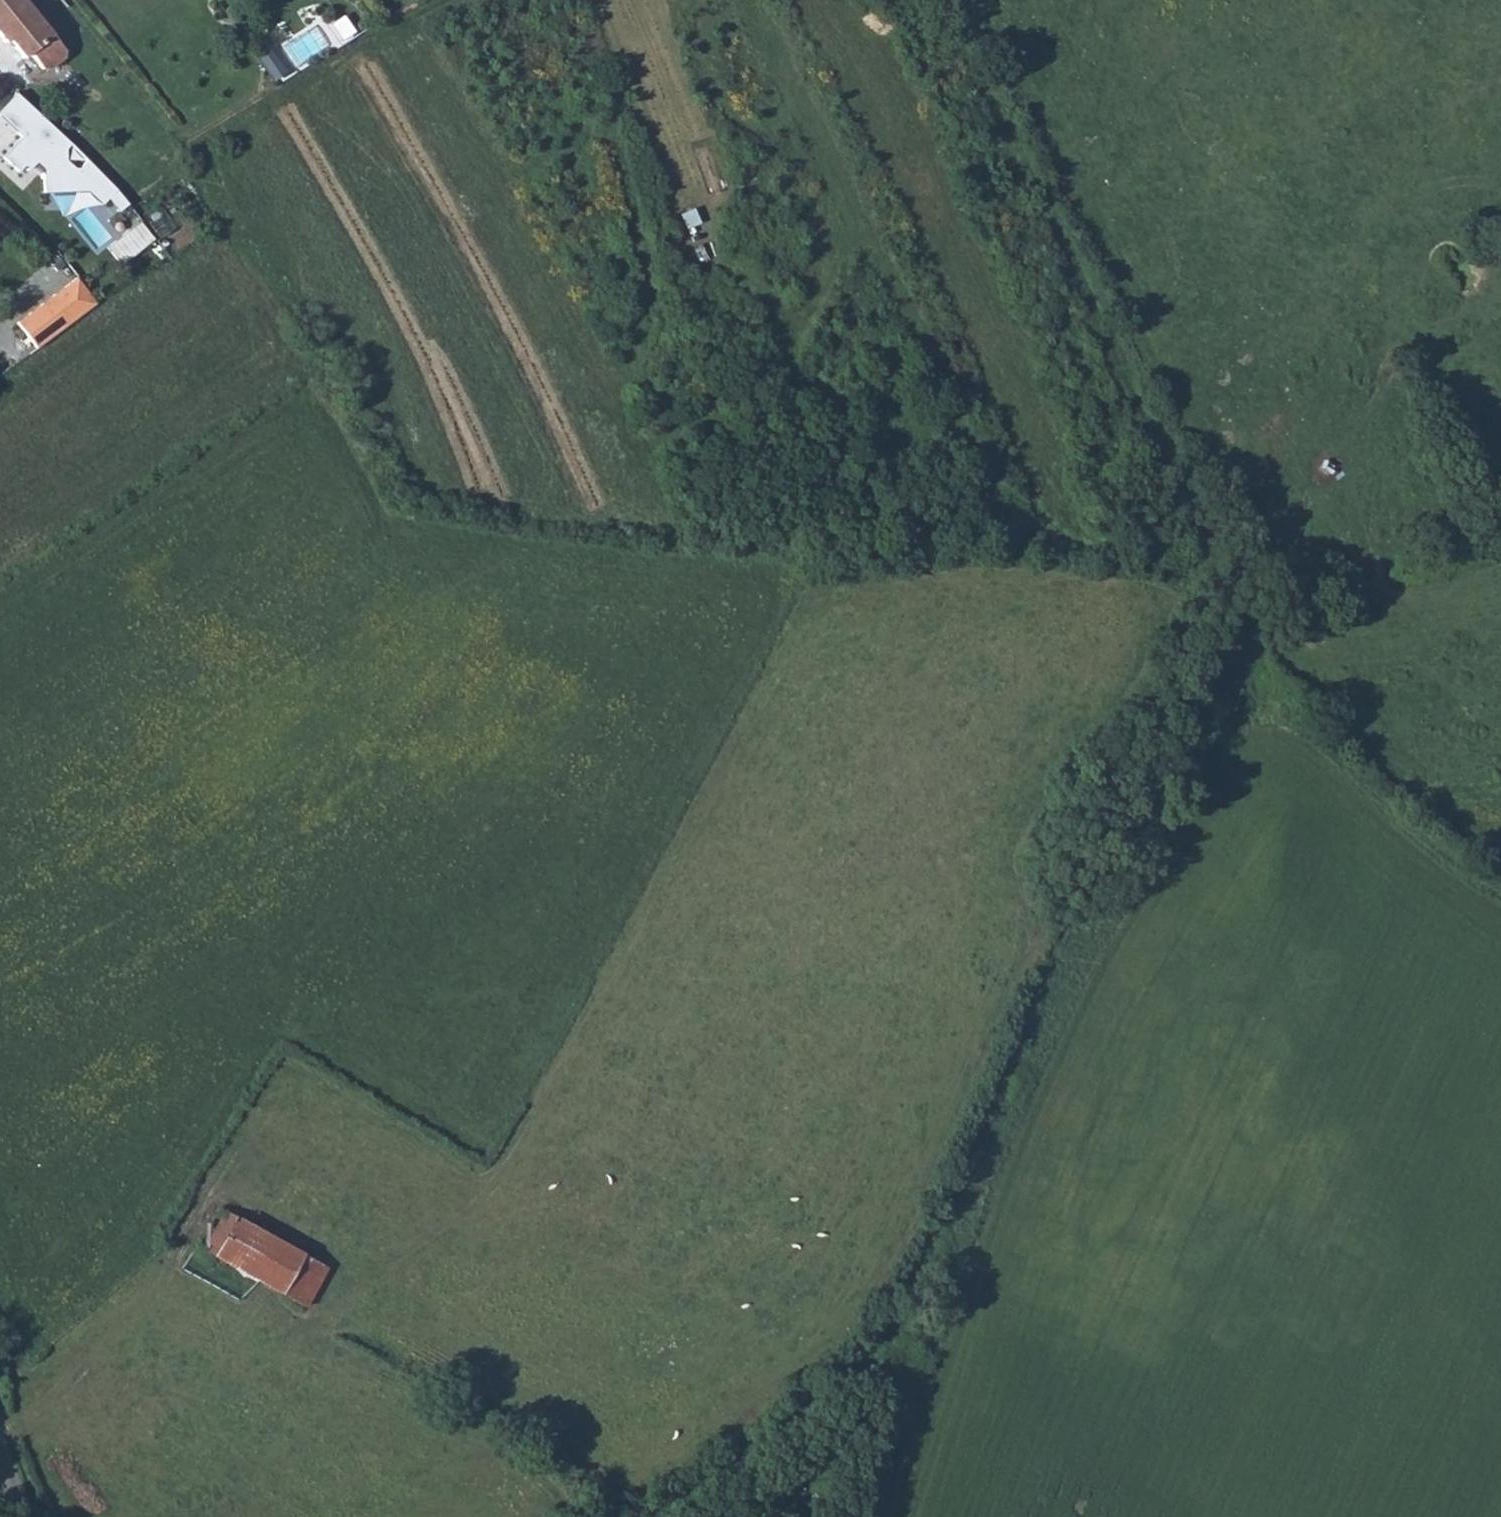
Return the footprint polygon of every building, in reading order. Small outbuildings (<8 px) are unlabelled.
[(22,0),(0,0),(0,37),(5,43),(8,40),(23,59),(29,54),(42,70),(49,71),(64,59),(64,51),(22,0)] [(0,110),(0,117),(22,137),(3,158),(19,172),(24,166),(29,171),(36,163),(43,170),(44,193),(87,192),(102,205),(107,199),(118,212),(127,205),(115,189),(87,161),(79,169),(75,169),(66,161),(65,150),(70,144),(15,94),(0,110)] [(141,219),(110,244),(124,260),(154,235),(141,219)] [(37,349),(96,304),(77,278),(17,323),(37,349)] [(226,1211),(204,1249),(306,1307),(328,1269),(226,1211)]
